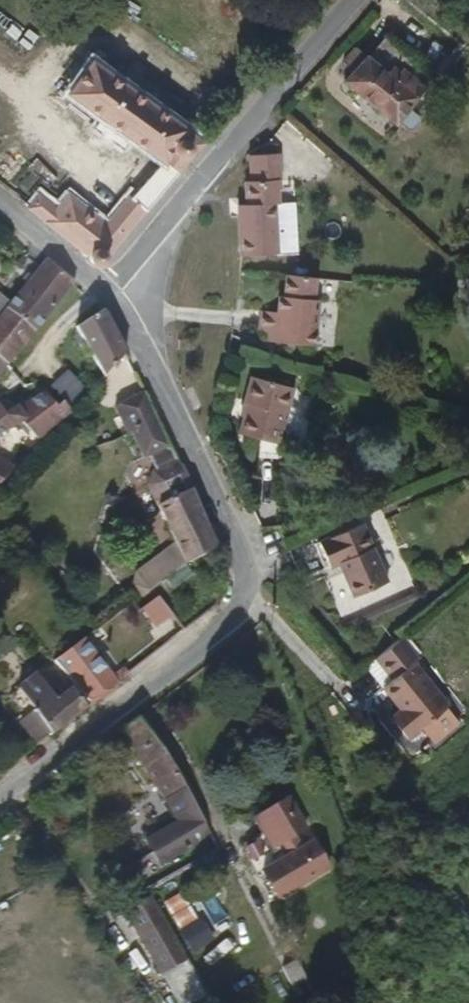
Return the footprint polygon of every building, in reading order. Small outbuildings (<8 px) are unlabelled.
[(358,86),(409,136),(414,130),(429,141),(451,119),(438,106),(457,84),(404,35),(386,54),(374,44),(357,62),(368,73),(358,86)] [(30,187),(19,200),(108,271),(208,147),(170,117),(179,106),(143,78),(135,89),(103,63),(75,97),(105,121),(92,138),(134,171),(143,158),(156,168),(112,223),(72,191),(58,209),(30,187)] [(297,163),(266,161),(265,187),(260,186),(258,202),(258,210),(251,209),(250,221),(247,260),(306,265),(308,214),(292,213),(294,189),(296,189),(297,163)] [(54,259),(48,265),(9,308),(43,336),(86,290),(54,259)] [(273,354),(272,362),(314,369),(323,326),(317,324),(320,302),(290,296),(286,318),(283,318),(280,334),(264,332),(261,353),(265,353),(273,354)] [(9,308),(4,314),(0,311),(0,379),(12,367),(43,336),(9,308)] [(132,366),(110,322),(90,334),(102,360),(113,383),(132,366)] [(265,361),(272,362),(273,354),(265,353),(265,361)] [(52,383),(68,402),(83,390),(68,371),(52,383)] [(158,418),(146,392),(121,411),(132,435),(138,432),(158,420),(158,418)] [(32,409),(38,415),(46,423),(60,412),(56,408),(41,400),(32,409)] [(247,427),(243,440),(236,455),(272,467),(292,416),(251,400),(242,425),(247,427)] [(21,431),(42,450),(71,424),(60,412),(46,423),(38,415),(21,431)] [(154,470),(178,461),(158,420),(138,432),(154,470)] [(237,437),(243,440),(247,427),(242,425),(237,437)] [(189,566),(222,553),(178,461),(154,470),(153,496),(176,544),(189,566)] [(10,483),(0,474),(0,496),(10,483)] [(181,572),(189,566),(176,544),(134,582),(145,600),(163,589),(181,572)] [(341,595),(337,597),(346,623),(380,610),(357,549),(305,569),(314,593),(333,587),(337,585),(341,595)] [(193,589),(181,572),(163,589),(174,604),(193,589)] [(140,609),(156,630),(174,616),(158,595),(140,609)] [(408,742),(452,709),(455,707),(415,660),(417,657),(399,637),(374,659),(393,681),(381,691),(399,713),(390,718),(408,742)] [(130,686),(95,640),(69,664),(100,707),(130,686)] [(44,723),(57,739),(93,714),(77,693),(69,699),(61,690),(57,693),(47,681),(26,696),(44,723)] [(33,731),(41,747),(57,739),(44,723),(33,731)] [(194,794),(147,727),(127,743),(175,807),(177,810),(194,794)] [(257,855),(278,880),(321,842),(301,818),(291,827),(281,815),(291,806),(270,782),(244,802),(266,828),(270,823),(281,836),(257,855)] [(182,891),(164,902),(179,928),(198,918),(182,891)] [(143,935),(170,919),(155,895),(129,910),(143,935)] [(165,973),(192,957),(170,919),(143,935),(165,973)]
